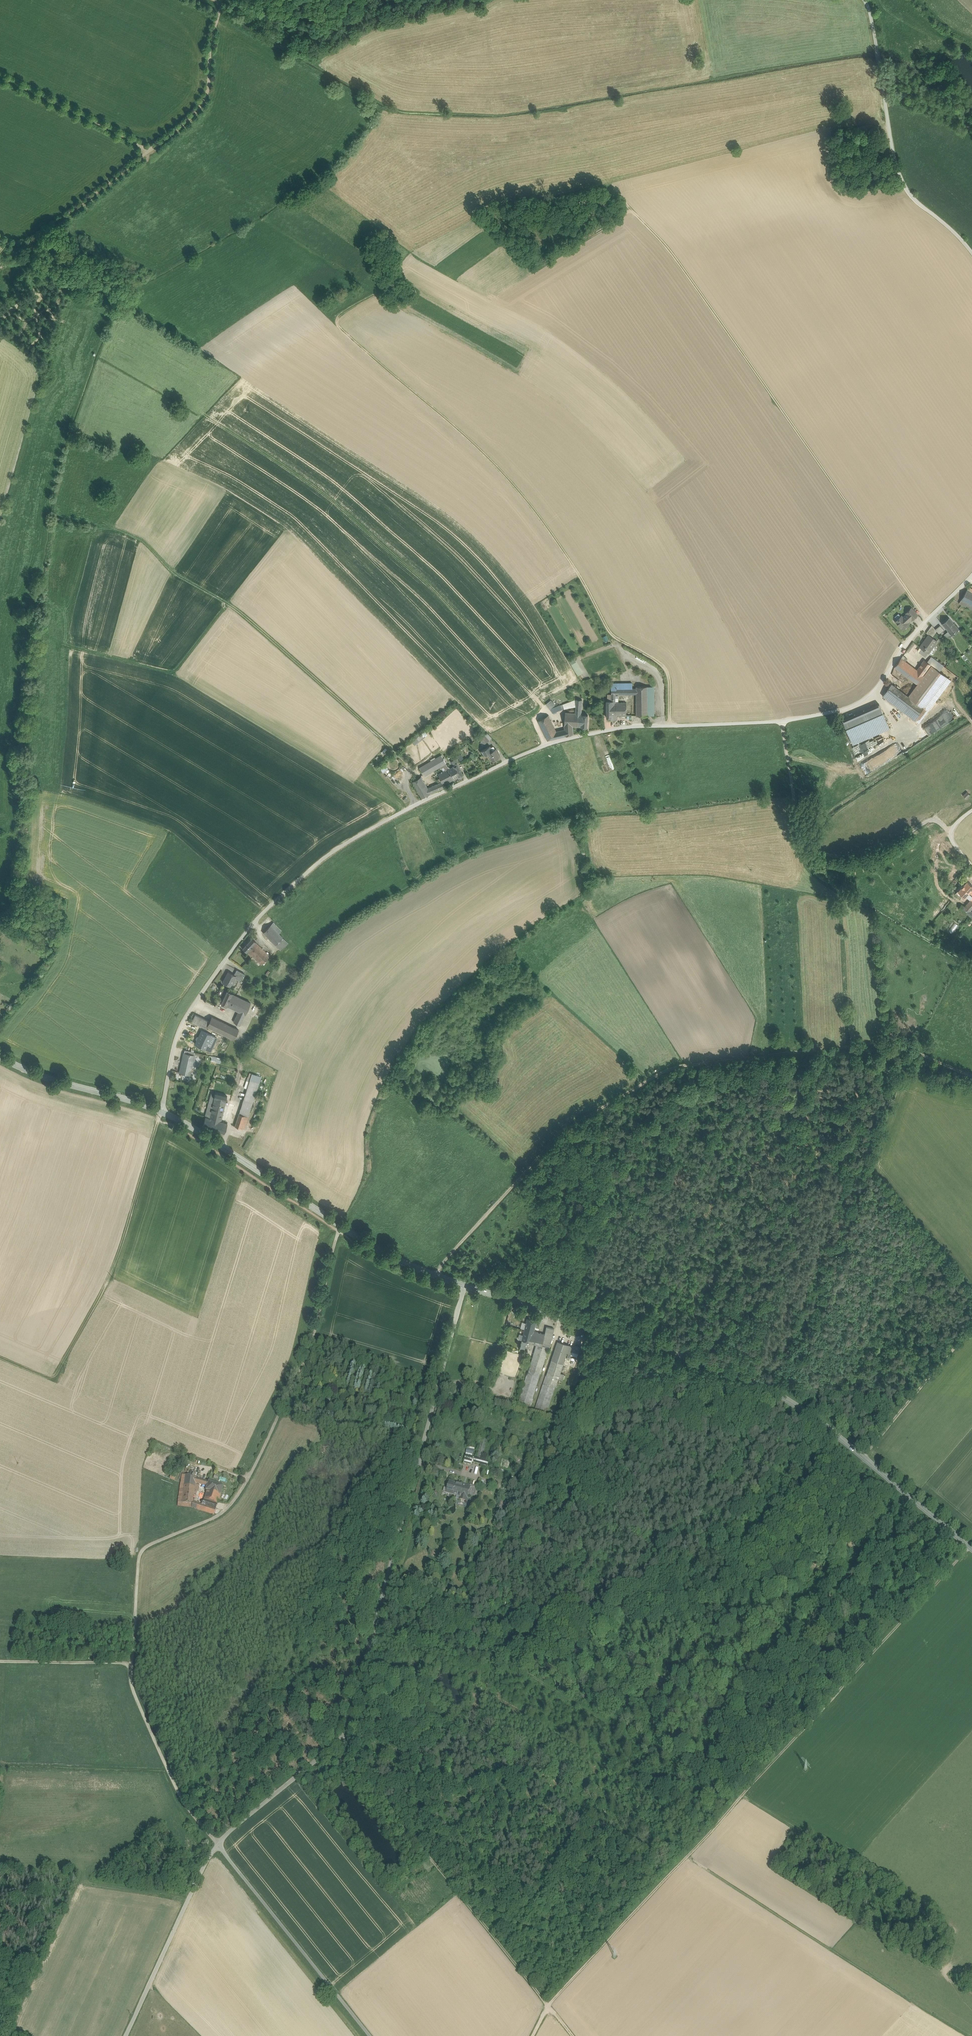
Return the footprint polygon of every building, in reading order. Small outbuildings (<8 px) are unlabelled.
[(966,590),(961,599),(971,605),(971,593),(966,590)] [(961,599),(959,603),(971,610),(971,605),(961,599)] [(907,614),(911,618),(912,619),(917,615),(911,608),(906,613),(907,614)] [(903,617),(901,616),(897,620),(897,623),(897,624),(899,626),(900,626),(903,629),(909,624),(908,622),(908,621),(909,620),(910,620),(911,618),(907,614),(903,617)] [(950,618),(942,624),(948,631),(951,634),(958,628),(950,618)] [(926,633),(929,634),(932,637),(937,631),(935,629),(932,625),(926,633)] [(940,625),(935,629),(937,631),(939,634),(944,630),(940,625)] [(932,637),(929,634),(920,647),(922,649),(919,652),(925,656),(928,653),(937,640),(932,637)] [(931,657),(927,662),(931,665),(940,671),(943,666),(931,657)] [(917,684),(924,675),(917,670),(904,660),(901,658),(894,667),(917,684)] [(917,670),(924,675),(931,665),(927,662),(924,660),(917,670)] [(582,673),(576,662),(572,665),(578,675),(582,673)] [(917,684),(908,696),(924,708),(947,676),(940,671),(931,665),(924,675),(917,684)] [(947,676),(924,708),(915,720),(919,723),(951,680),(947,676)] [(611,695),(612,701),(612,703),(615,703),(615,701),(616,694),(619,694),(619,689),(619,683),(611,683),(611,695)] [(908,696),(892,683),(883,696),(915,720),(924,708),(908,696)] [(648,715),(647,686),(636,686),(636,688),(636,694),(636,716),(648,715)] [(576,706),(576,699),(550,709),(553,713),(561,710),(562,709),(576,706)] [(546,704),(550,709),(555,705),(551,700),(546,704)] [(615,703),(612,703),(612,716),(617,716),(627,716),(627,703),(615,703)] [(879,704),(842,720),(853,744),(889,728),(879,704)] [(577,727),(578,713),(575,713),(565,712),(564,726),(573,726),(577,727)] [(538,721),(548,741),(560,738),(556,731),(548,715),(538,721)] [(573,726),(564,726),(565,729),(556,731),(560,738),(574,734),(573,726)] [(425,730),(412,741),(416,745),(429,734),(425,730)] [(481,739),(484,745),(492,738),(487,733),(481,739)] [(493,760),(500,757),(496,749),(492,750),(490,746),(482,750),(484,755),(488,753),(493,760)] [(864,775),(890,761),(884,751),(859,765),(864,775)] [(442,755),(420,768),(425,775),(441,766),(446,763),(442,755)] [(448,769),(451,768),(448,765),(446,763),(441,766),(442,767),(441,767),(444,771),(448,769)] [(460,777),(464,775),(457,763),(453,765),(454,766),(460,777)] [(454,779),(460,777),(454,766),(451,768),(448,769),(450,774),(451,773),(454,779)] [(450,774),(448,769),(444,771),(438,774),(442,782),(444,784),(454,779),(451,773),(450,774)] [(431,793),(428,788),(421,777),(413,782),(422,798),(431,793)] [(444,784),(442,782),(428,788),(431,793),(446,787),(444,784)] [(958,890),(965,897),(967,895),(971,889),(971,883),(968,879),(958,890)] [(967,895),(971,899),(965,906),(962,904),(959,908),(971,917),(971,910),(971,909),(971,889),(967,895)] [(273,922),(271,925),(279,934),(281,931),(273,922)] [(279,934),(271,925),(263,933),(275,945),(283,938),(279,934)] [(256,942),(252,938),(242,948),(246,952),(247,951),(255,942),(256,942)] [(288,943),(283,938),(275,945),(280,950),(288,943)] [(270,956),(255,942),(247,951),(261,965),(270,956)] [(237,970),(234,975),(236,976),(235,977),(241,981),(244,974),(237,970)] [(234,975),(228,972),(223,982),(224,983),(224,984),(227,985),(228,985),(230,986),(235,977),(236,976),(234,975)] [(232,993),(227,991),(220,1003),(226,1006),(232,994),(232,993)] [(238,997),(232,994),(226,1006),(232,1009),(238,997)] [(251,1003),(238,997),(232,1009),(238,1011),(233,1022),(240,1026),(251,1003)] [(209,1022),(195,1015),(191,1022),(206,1029),(207,1027),(209,1022)] [(211,1017),(209,1022),(207,1027),(234,1039),(239,1030),(211,1017)] [(207,1033),(202,1030),(195,1044),(207,1050),(209,1046),(207,1045),(212,1036),(207,1033)] [(254,1038),(248,1035),(244,1044),(250,1047),(254,1038)] [(194,1055),(184,1053),(180,1073),(190,1075),(194,1055)] [(244,1100),(253,1103),(259,1083),(250,1081),(249,1084),(246,1092),(244,1100)] [(221,1122),(226,1101),(214,1098),(211,1097),(205,1117),(221,1122)] [(239,1115),(248,1117),(253,1103),(244,1100),(239,1115)] [(248,1117),(239,1115),(235,1127),(244,1130),(248,1117)] [(227,1124),(221,1122),(205,1117),(202,1127),(224,1134),(227,1124)] [(535,1320),(527,1318),(526,1322),(524,1330),(523,1334),(522,1340),(527,1341),(531,1342),(534,1331),(537,1321),(535,1320)] [(545,1334),(543,1333),(540,1344),(548,1347),(550,1347),(554,1328),(547,1327),(545,1334)] [(543,1333),(534,1331),(531,1342),(537,1344),(540,1344),(543,1333)] [(574,1346),(558,1341),(555,1350),(566,1354),(568,1355),(571,1356),(574,1346)] [(540,1344),(537,1344),(518,1405),(530,1408),(548,1347),(540,1344)] [(581,1347),(575,1345),(572,1356),(577,1358),(581,1347)] [(566,1354),(555,1350),(535,1410),(547,1413),(558,1379),(560,1373),(566,1354)] [(483,1434),(476,1458),(482,1460),(488,1435),(483,1434)] [(472,1461),(473,1457),(465,1455),(463,1462),(471,1464),(472,1461)] [(476,1458),(473,1457),(472,1461),(488,1466),(489,1462),(482,1460),(476,1458)] [(191,1508),(193,1502),(194,1495),(195,1486),(195,1484),(196,1478),(189,1476),(187,1485),(184,1484),(181,1504),(178,1503),(177,1506),(191,1508)] [(223,1487),(204,1481),(202,1486),(207,1487),(208,1488),(207,1491),(220,1495),(223,1487)] [(470,1487),(450,1481),(448,1489),(447,1493),(456,1495),(460,1496),(460,1499),(466,1501),(468,1492),(470,1487)] [(470,1485),(470,1487),(468,1492),(475,1494),(477,1487),(470,1485)] [(217,1505),(220,1495),(207,1491),(204,1500),(217,1505)] [(215,1510),(217,1505),(204,1500),(203,1503),(202,1503),(201,1505),(215,1510)] [(214,1515),(215,1510),(201,1505),(197,1504),(195,1509),(214,1515)]
